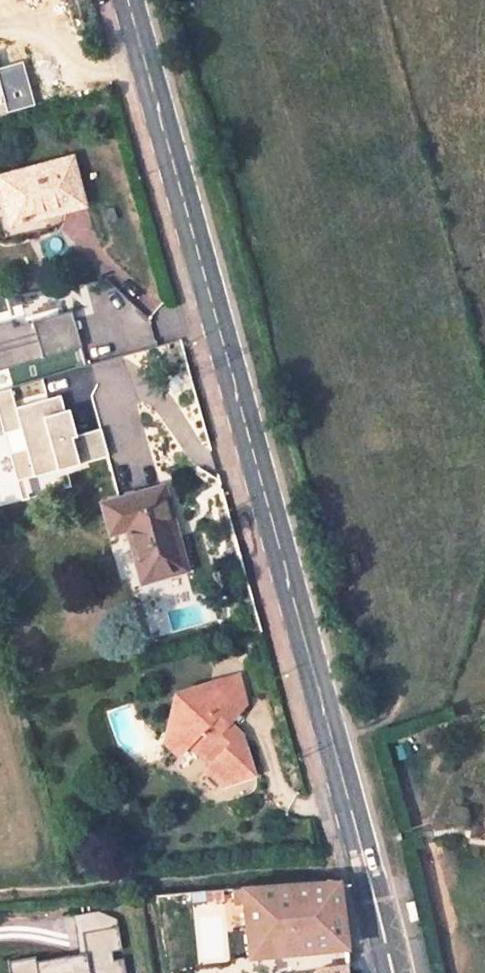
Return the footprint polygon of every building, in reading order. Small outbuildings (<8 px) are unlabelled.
[(0,166),(13,208),(24,205),(25,209),(84,194),(72,146),(0,166)] [(65,307),(0,325),(0,367),(76,347),(65,307)] [(59,394),(12,405),(9,390),(0,392),(0,432),(14,489),(0,492),(0,500),(71,483),(68,467),(106,457),(98,426),(69,433),(59,394)] [(167,473),(103,489),(111,519),(129,514),(143,568),(189,556),(167,473)] [(248,661),(214,665),(236,684),(244,692),(248,661)] [(214,665),(200,665),(183,682),(189,687),(175,701),(183,708),(169,725),(185,740),(196,728),(218,746),(212,752),(231,769),(241,757),(250,765),(258,759),(252,738),(238,726),(246,717),(224,698),(236,684),(214,665)] [(241,890),(250,890),(256,947),(350,936),(343,872),(239,881),(241,890)] [(3,962),(4,972),(123,972),(121,954),(120,954),(114,911),(67,917),(72,953),(3,962)] [(321,958),(322,972),(355,972),(353,955),(321,958)]
